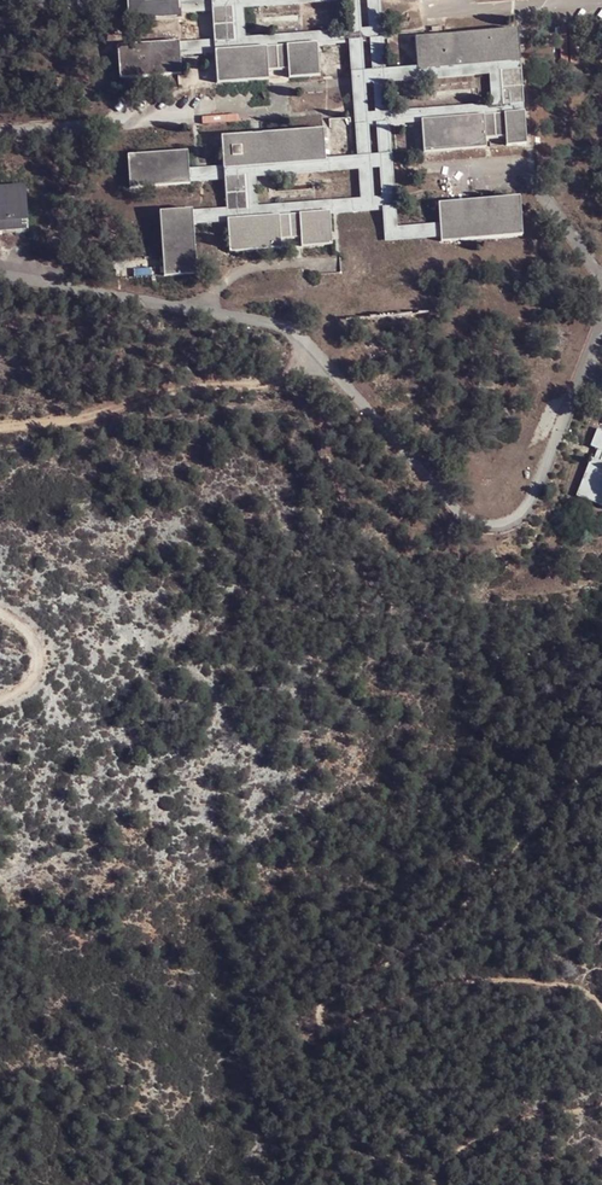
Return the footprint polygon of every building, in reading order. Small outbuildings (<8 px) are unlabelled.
[(131,29),(177,25),(177,23),(177,16),(176,11),(175,0),(129,0),(131,29)] [(345,0),(313,0),(313,1),(211,9),(210,7),(176,11),(177,16),(177,23),(211,20),(211,17),(232,16),(242,15),(242,17),(346,9),(345,0)] [(210,7),(211,9),(313,1),(313,0),(210,0),(210,7)] [(359,179),(360,209),(375,208),(373,178),(372,164),(370,134),(369,122),(367,92),(366,79),(364,50),(362,37),(360,8),(360,0),(345,0),(346,9),(347,17),(348,38),(349,50),(358,165),(359,179)] [(360,8),(364,8),(368,7),(367,0),(360,0),(360,8)] [(368,7),(370,36),(371,49),(373,78),(375,92),(376,121),(377,133),(380,164),(381,177),(383,207),(384,220),(386,248),(399,238),(391,132),(390,120),(387,90),(387,77),(380,0),(367,0),(368,7)] [(242,17),(242,15),(232,16),(234,50),(244,49),(244,46),(242,17)] [(362,37),(364,50),(371,49),(370,36),(362,37)] [(415,44),(418,75),(418,77),(520,69),(518,36),(415,44)] [(349,50),(348,38),(244,46),(244,49),(234,50),(210,51),(179,53),(180,58),(180,64),(214,61),(214,58),(316,50),(317,53),(349,50)] [(317,53),(316,50),(214,58),(214,61),(217,91),(268,86),(267,78),(287,76),(288,85),(319,83),(317,53)] [(118,56),(120,88),(181,84),(180,64),(180,58),(179,53),(179,51),(118,56)] [(387,77),(387,90),(490,82),(490,80),(501,79),(521,77),(520,73),(520,69),(418,77),(418,75),(387,77)] [(521,77),(501,79),(503,113),(523,111),(521,77)] [(366,79),(367,92),(375,92),(373,78),(366,79)] [(501,79),(490,80),(490,82),(493,112),(493,114),(503,113),(501,79)] [(390,120),(391,132),(422,130),(422,129),(524,120),(524,116),(523,111),(503,113),(493,114),(493,112),(390,120)] [(527,152),(524,120),(422,129),(422,130),(424,159),(487,155),(487,146),(507,145),(507,154),(527,152)] [(369,122),(370,134),(377,133),(376,121),(369,122)] [(221,146),(223,179),(326,171),(325,168),(323,138),(221,146)] [(128,166),(130,198),(190,194),(189,185),(188,161),(128,166)] [(372,164),(373,178),(381,177),(380,164),(372,164)] [(359,179),(358,165),(325,168),(326,171),(223,179),(223,183),(224,186),(244,185),(255,184),(255,187),(359,179)] [(244,185),(247,219),(257,218),(257,216),(255,187),(255,184),(244,185)] [(244,185),(224,186),(226,217),(226,220),(247,219),(244,185)] [(0,195),(0,241),(28,239),(24,193),(0,195)] [(519,204),(438,210),(440,234),(440,240),(441,244),(441,248),(522,242),(519,204)] [(384,220),(383,207),(375,208),(360,209),(257,216),(257,218),(247,219),(226,220),(226,217),(192,220),(193,225),(193,232),(227,230),(227,228),(329,221),(329,224),(384,220)] [(164,284),(197,281),(193,232),(193,225),(192,220),(159,222),(164,284)] [(227,230),(230,261),(281,257),(280,248),(300,246),(301,256),(332,254),(329,224),(329,221),(227,228),(227,230)] [(399,238),(386,248),(441,244),(440,240),(440,234),(399,238)] [(596,435),(589,453),(596,455),(601,458),(601,437),(596,435)] [(601,460),(601,458),(596,455),(592,465),(600,468),(601,460)] [(600,468),(592,465),(590,464),(575,502),(601,513),(601,478),(600,478),(601,473),(601,460),(600,468)]
